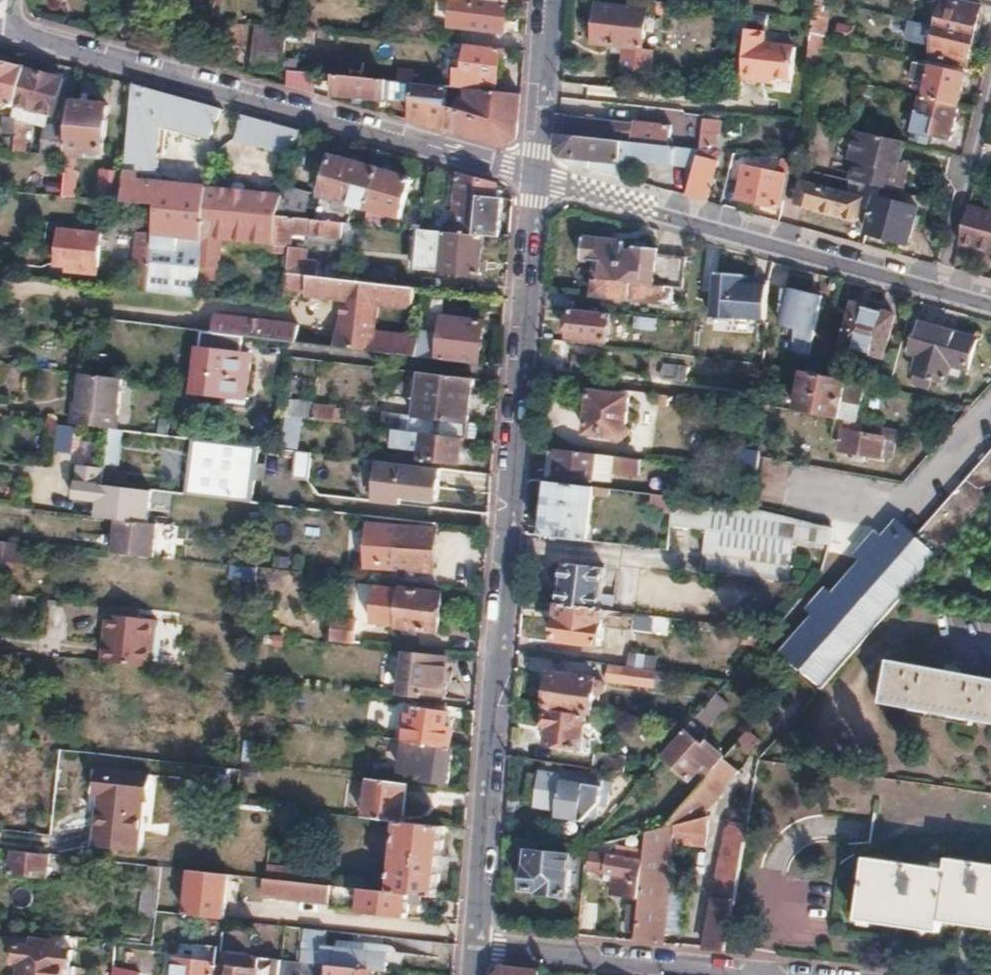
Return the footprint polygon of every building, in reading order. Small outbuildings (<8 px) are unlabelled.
[(449,25),(504,30),(507,3),(481,0),(451,0),(449,25)] [(810,33),(825,37),(829,2),(819,0),(813,0),(812,21),(810,33)] [(937,27),(974,36),(981,9),(944,0),(937,27)] [(657,2),(656,13),(672,14),(673,4),(657,2)] [(598,6),(594,42),(644,47),(647,10),(598,6)] [(736,11),(732,40),(746,41),(747,31),(749,13),(736,11)] [(253,22),(249,66),(278,69),(282,24),(253,22)] [(937,27),(930,57),(967,65),(974,36),(937,27)] [(746,41),(741,80),(758,82),(759,76),(771,78),(791,80),(796,49),(764,44),(765,33),(747,31),(746,41)] [(810,33),(806,69),(817,71),(825,37),(810,33)] [(457,70),(455,87),(463,88),(479,90),(480,82),(499,84),(503,49),(467,45),(464,70),(457,70)] [(14,104),(23,68),(0,61),(0,100),(14,104)] [(914,63),(910,80),(927,84),(923,97),(957,105),(965,74),(914,63)] [(23,68),(14,104),(56,116),(66,81),(23,68)] [(288,70),(286,85),(310,87),(312,73),(288,70)] [(336,75),(334,93),(412,102),(414,83),(336,75)] [(759,76),(758,82),(770,84),(771,78),(759,76)] [(412,102),(410,120),(458,134),(461,105),(447,103),(448,87),(414,83),(412,102)] [(126,169),(123,200),(156,203),(154,220),(153,232),(201,237),(206,186),(154,181),(160,117),(211,131),(215,118),(217,119),(220,109),(133,85),(126,169)] [(461,105),(458,134),(505,147),(517,138),(520,94),(479,90),(463,88),(461,105)] [(921,96),(910,141),(927,145),(929,137),(949,141),(957,105),(923,97),(921,96)] [(67,156),(62,195),(74,196),(80,151),(99,153),(105,110),(74,106),(71,127),(67,156)] [(559,113),(557,134),(668,147),(670,126),(635,121),(634,125),(567,117),(564,113),(559,113)] [(7,114),(3,149),(14,150),(18,121),(18,116),(11,115),(7,114)] [(241,115),(234,139),(293,155),(299,131),(241,115)] [(18,121),(14,150),(26,151),(28,122),(18,121)] [(44,124),(40,153),(67,156),(71,127),(44,124)] [(854,129),(845,161),(852,163),(847,180),(878,187),(882,188),(900,193),(905,174),(895,171),(902,141),(854,129)] [(695,166),(686,197),(706,202),(718,162),(710,159),(713,134),(702,132),(700,150),(695,166)] [(557,134),(556,148),(568,164),(618,178),(620,161),(625,162),(626,158),(695,166),(700,150),(668,147),(557,134)] [(331,157),(314,219),(344,222),(347,223),(353,204),(368,208),(379,170),(331,157)] [(745,166),(737,199),(778,209),(786,175),(787,175),(789,165),(790,160),(783,159),(780,173),(745,166)] [(103,167),(98,198),(123,200),(126,169),(103,167)] [(368,208),(364,224),(381,226),(385,213),(398,216),(409,178),(379,170),(368,208)] [(459,175),(454,222),(477,224),(479,195),(495,197),(496,185),(459,175)] [(802,182),(796,205),(859,222),(865,199),(802,182)] [(201,237),(199,266),(217,268),(219,238),(273,243),(277,216),(283,193),(206,186),(201,237)] [(875,197),(866,232),(907,243),(917,208),(899,203),(902,193),(900,193),(882,188),(879,198),(875,197)] [(477,224),(476,234),(483,235),(499,236),(502,197),(495,197),(479,195),(477,224)] [(959,244),(990,252),(990,212),(968,207),(959,244)] [(116,216),(114,228),(136,230),(153,232),(154,220),(116,216)] [(277,216),(273,243),(287,245),(289,245),(291,233),(342,237),(344,222),(314,219),(277,216)] [(100,233),(95,285),(133,289),(135,271),(133,270),(136,230),(114,228),(101,227),(100,233)] [(59,229),(54,280),(95,285),(100,233),(59,229)] [(136,230),(133,270),(135,271),(133,289),(147,290),(153,233),(136,230)] [(427,230),(424,269),(481,274),(483,235),(476,234),(429,230),(427,230)] [(153,233),(147,290),(196,296),(199,266),(201,237),(153,233)] [(585,238),(582,260),(598,262),(596,279),(684,288),(687,259),(658,257),(659,250),(637,248),(636,253),(615,251),(616,241),(585,238)] [(694,268),(692,289),(733,293),(735,272),(694,268)] [(285,272),(283,288),(304,291),(304,293),(343,298),(340,327),(335,327),(332,347),(415,357),(416,344),(408,336),(372,331),(376,302),(410,306),(412,287),(285,272)] [(595,279),(593,295),(662,302),(662,300),(671,301),(671,298),(691,300),(692,289),(684,288),(596,279),(595,279)] [(790,291),(784,290),(781,327),(797,331),(796,352),(811,355),(824,297),(790,290),(790,291)] [(853,305),(842,345),(884,357),(895,316),(853,305)] [(573,309),(569,336),(607,341),(611,313),(573,309)] [(210,314),(208,331),(244,336),(295,342),(297,324),(210,314)] [(442,318),(438,360),(480,365),(484,323),(442,318)] [(920,324),(911,354),(920,356),(915,373),(948,382),(953,365),(970,370),(979,340),(920,324)] [(200,330),(193,393),(245,399),(251,354),(242,353),(244,336),(208,331),(200,330)] [(416,344),(415,357),(431,359),(434,332),(418,330),(416,344)] [(574,354),(572,367),(585,368),(586,356),(574,354)] [(806,373),(798,411),(840,419),(844,400),(863,404),(868,385),(822,375),(807,372),(806,373)] [(77,393),(73,425),(108,429),(116,430),(122,378),(85,373),(82,394),(77,393)] [(419,373),(412,432),(462,438),(466,438),(468,422),(472,380),(419,373)] [(591,386),(585,433),(624,439),(629,396),(609,394),(610,388),(591,386)] [(658,394),(657,405),(668,406),(669,395),(658,394)] [(844,400),(840,419),(844,420),(858,423),(863,404),(844,400)] [(286,403),(285,417),(300,419),(342,424),(344,410),(286,403)] [(377,415),(375,427),(394,429),(395,417),(377,415)] [(285,417),(280,449),(295,451),(300,419),(285,417)] [(844,420),(838,451),(877,459),(878,456),(889,458),(892,440),(865,435),(868,424),(858,423),(844,420)] [(468,422),(466,438),(476,439),(478,424),(468,422)] [(73,458),(76,428),(59,425),(55,455),(73,458)] [(375,427),(373,440),(409,444),(409,446),(421,448),(420,458),(459,463),(462,438),(412,432),(394,429),(375,427)] [(149,460),(149,463),(164,464),(165,442),(132,441),(131,459),(149,460)] [(246,492),(249,446),(188,442),(185,488),(246,492)] [(735,447),(731,470),(755,473),(757,456),(758,451),(735,447)] [(557,449),(554,477),(592,480),(593,464),(631,469),(632,458),(557,449)] [(964,484),(973,493),(990,472),(990,453),(964,484)] [(438,467),(375,462),(372,503),(399,505),(399,499),(435,502),(438,467)] [(77,466),(74,500),(98,502),(96,517),(111,519),(146,523),(149,490),(101,485),(103,469),(77,466)] [(916,537),(940,559),(950,547),(990,499),(990,472),(973,493),(964,484),(916,537)] [(548,481),(542,536),(588,541),(594,487),(548,481)] [(618,489),(616,501),(672,508),(673,498),(673,496),(618,489)] [(672,508),(670,526),(708,531),(704,572),(789,582),(794,541),(824,545),(826,527),(752,508),(673,498),(672,508)] [(111,519),(107,552),(146,556),(150,523),(146,523),(111,519)] [(397,568),(399,525),(364,522),(361,569),(396,572),(397,568)] [(899,522),(779,655),(820,692),(855,654),(904,600),(940,559),(916,537),(899,522)] [(399,525),(397,568),(434,570),(437,528),(399,525)] [(4,542),(2,561),(28,563),(30,544),(4,542)] [(565,564),(560,604),(600,609),(605,568),(565,564)] [(402,589),(398,625),(438,630),(442,593),(402,589)] [(560,604),(556,640),(600,646),(604,610),(600,609),(560,604)] [(114,605),(113,615),(137,618),(138,607),(114,605)] [(107,614),(101,661),(152,667),(157,620),(137,618),(113,615),(107,614)] [(334,617),(332,638),(361,642),(363,620),(334,617)] [(406,653),(401,693),(443,698),(448,657),(406,653)] [(884,703),(990,722),(990,679),(892,661),(884,703)] [(608,664),(605,681),(652,687),(655,670),(608,664)] [(552,674),(546,709),(586,714),(591,715),(594,694),(599,694),(604,692),(606,689),(605,685),(603,683),(596,680),(552,674)] [(403,713),(402,723),(408,724),(406,740),(411,741),(431,744),(450,747),(453,729),(446,728),(448,710),(417,706),(416,715),(403,713)] [(546,709),(544,729),(548,730),(546,744),(580,749),(586,714),(546,709)] [(687,729),(663,756),(691,781),(704,766),(708,770),(725,750),(713,740),(707,747),(695,736),(703,727),(695,720),(687,729)] [(748,732),(725,759),(731,764),(743,749),(745,751),(756,738),(748,732)] [(399,739),(396,760),(408,762),(411,741),(406,740),(399,739)] [(431,744),(426,779),(448,782),(453,747),(450,747),(431,744)] [(598,752),(596,769),(624,773),(626,756),(598,752)] [(640,897),(635,942),(664,945),(675,842),(706,845),(709,817),(707,816),(708,807),(740,771),(731,764),(725,759),(663,828),(646,832),(643,863),(640,897)] [(99,768),(96,792),(104,792),(97,847),(137,851),(144,794),(151,794),(153,774),(99,768)] [(541,772),(535,807),(596,815),(601,781),(541,772)] [(370,777),(365,817),(400,821),(403,821),(408,783),(370,777)] [(727,824),(706,949),(726,951),(749,815),(738,813),(735,826),(727,824)] [(400,821),(393,891),(409,893),(421,894),(438,896),(445,826),(403,821),(400,821)] [(591,853),(588,870),(614,875),(611,893),(631,896),(632,895),(634,877),(629,876),(631,861),(633,849),(618,847),(616,858),(591,853)] [(12,850),(10,874),(29,876),(31,865),(45,867),(47,853),(12,850)] [(526,867),(524,889),(542,890),(541,893),(567,895),(571,855),(530,851),(528,867),(526,867)] [(858,914),(941,926),(943,913),(990,921),(990,862),(952,856),(950,868),(867,856),(858,914)] [(631,861),(629,876),(634,877),(632,895),(640,897),(643,863),(631,861)] [(266,864),(265,877),(322,883),(323,871),(266,864)] [(149,865),(146,889),(157,890),(159,866),(149,865)] [(189,869),(185,914),(223,918),(228,873),(189,869)] [(265,877),(263,892),(281,894),(281,897),(327,902),(329,884),(322,883),(265,877)] [(363,888),(360,911),(407,917),(408,903),(420,904),(421,894),(409,893),(393,891),(363,888)] [(146,889),(141,943),(152,944),(155,911),(157,890),(146,889)] [(370,969),(388,971),(390,952),(381,951),(382,936),(305,927),(301,961),(302,961),(330,964),(370,969)] [(15,960),(21,961),(19,974),(42,974),(45,940),(33,938),(32,945),(17,944),(15,960)] [(42,974),(63,974),(64,966),(69,967),(71,949),(57,948),(58,941),(45,940),(42,974)] [(224,974),(280,974),(282,959),(226,952),(224,974)] [(302,961),(301,961),(282,959),(280,974),(301,974),(302,961)] [(176,974),(215,974),(217,964),(178,960),(176,974)] [(301,974),(329,974),(330,964),(302,961),(301,974)] [(370,969),(330,964),(329,974),(370,974),(370,969)]
